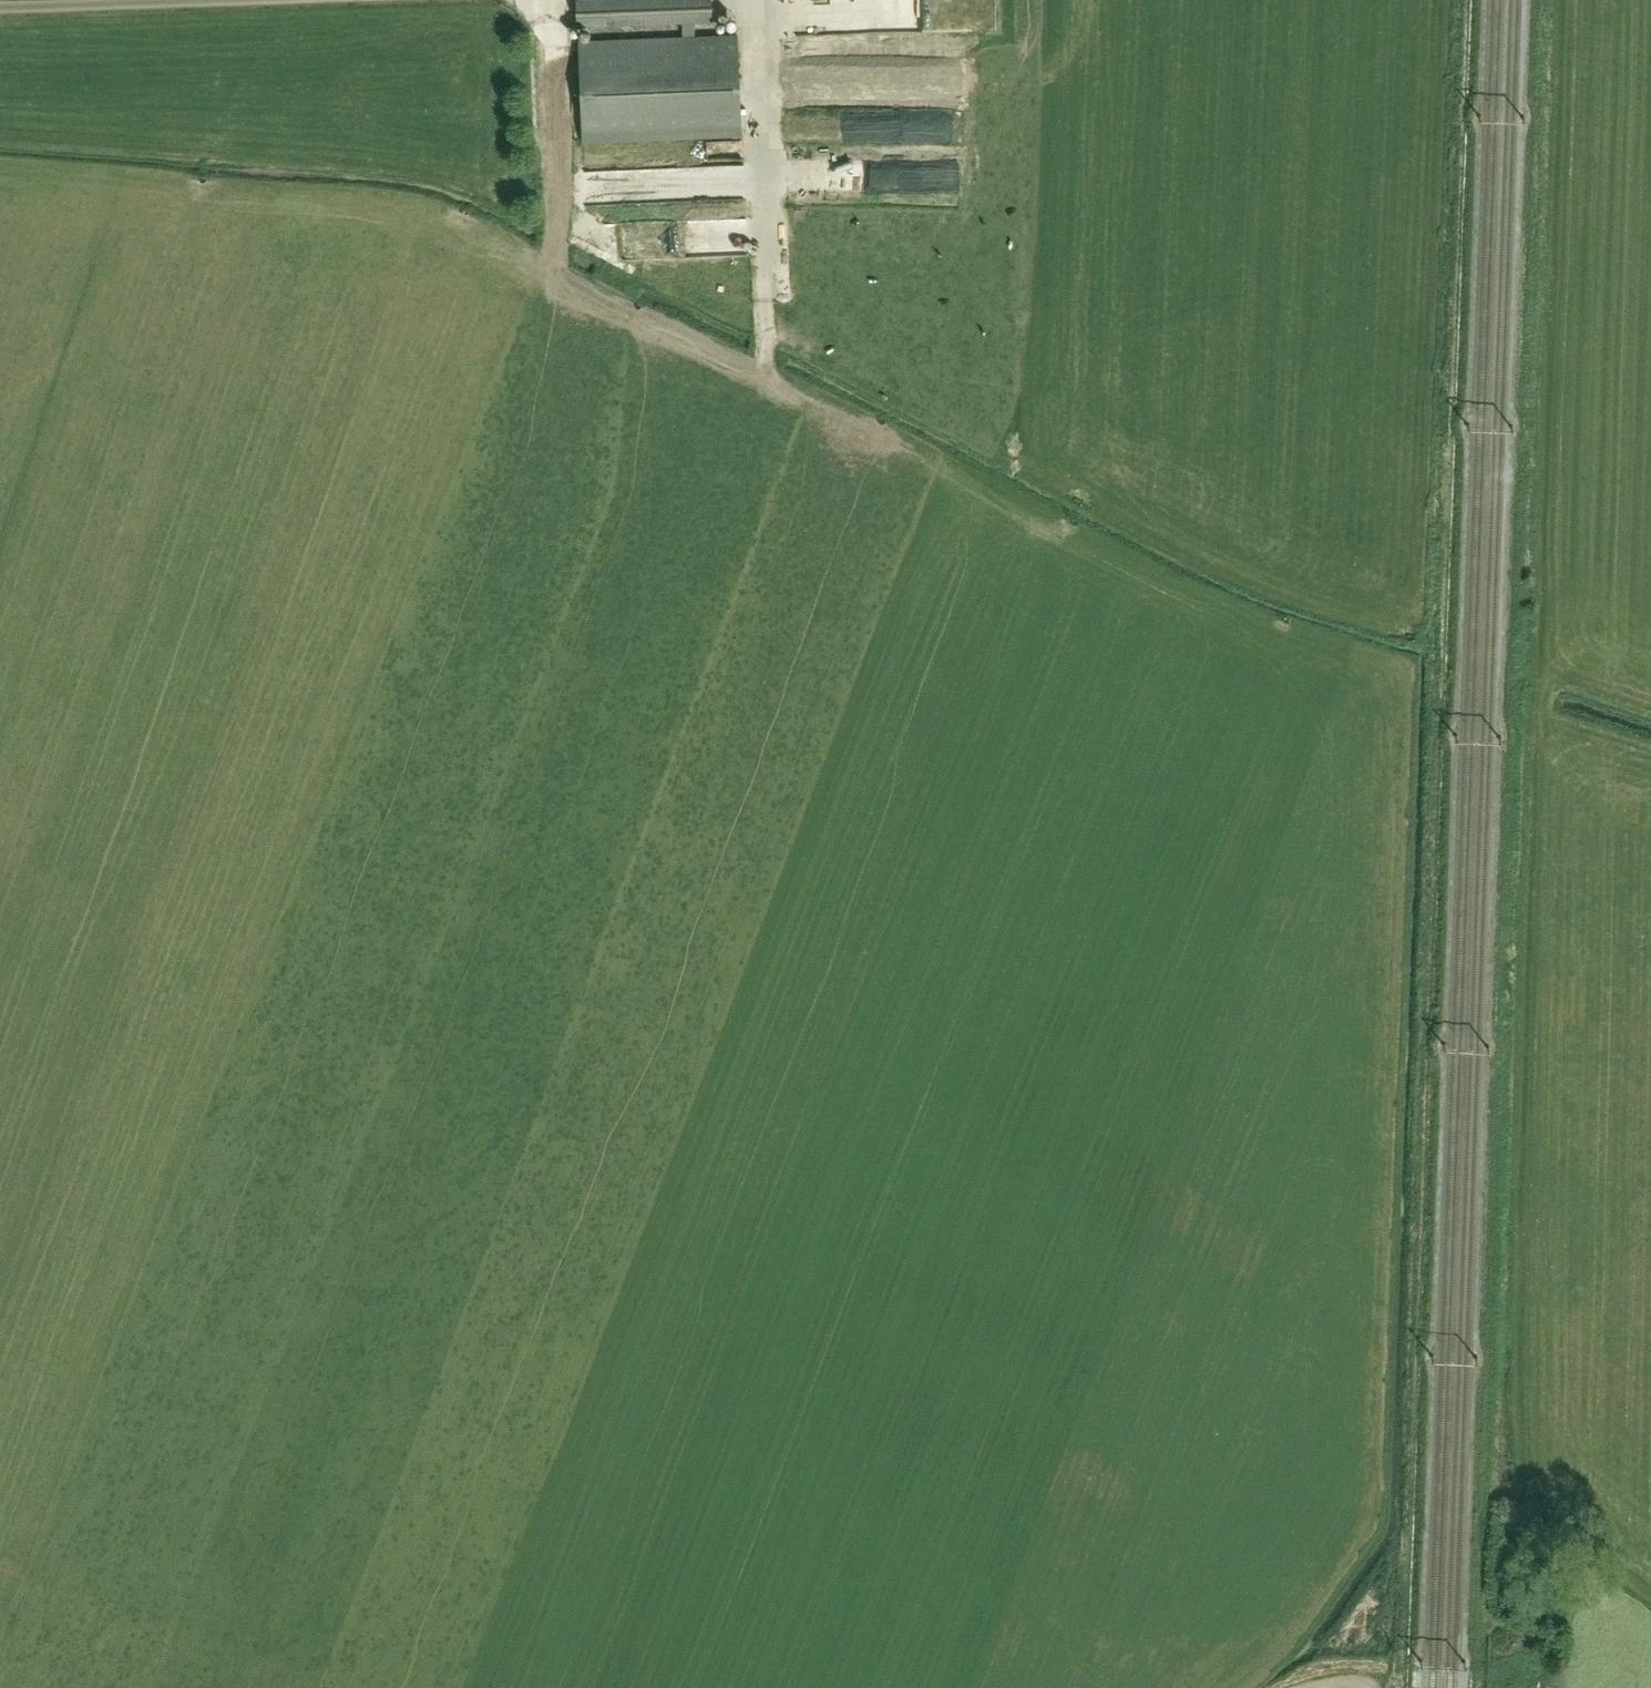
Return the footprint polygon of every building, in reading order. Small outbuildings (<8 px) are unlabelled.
[(578,26),(712,20),(711,0),(577,0),(578,26)] [(883,20),(882,0),(786,0),(787,23),(883,20)] [(737,35),(579,41),(583,141),(742,135),(737,35)] [(844,103),(844,87),(784,87),(784,102),(844,103)]
